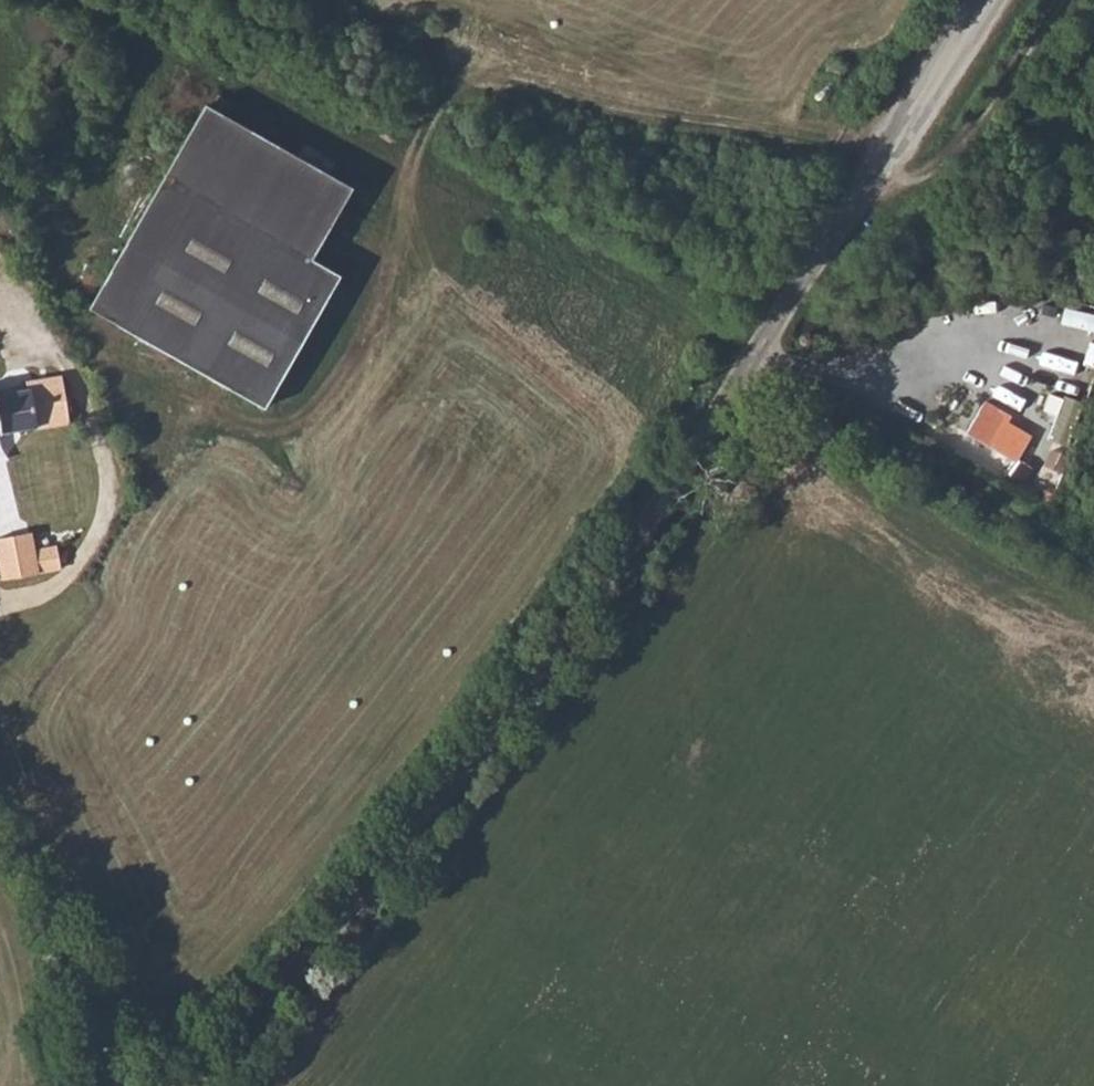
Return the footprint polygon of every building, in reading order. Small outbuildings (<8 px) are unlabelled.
[(201,105),(88,305),(265,402),(336,275),(310,260),(349,187),(201,105)] [(0,391),(0,434),(41,426),(69,423),(68,403),(65,382),(0,391)] [(1051,391),(1046,407),(1059,411),(1052,435),(1072,441),(1084,400),(1051,391)] [(977,418),(965,436),(1017,468),(1032,445),(1007,429),(1003,433),(977,418)] [(0,538),(0,560),(4,579),(37,572),(32,549),(29,533),(0,538)] [(55,545),(32,549),(37,572),(59,568),(55,545)]
